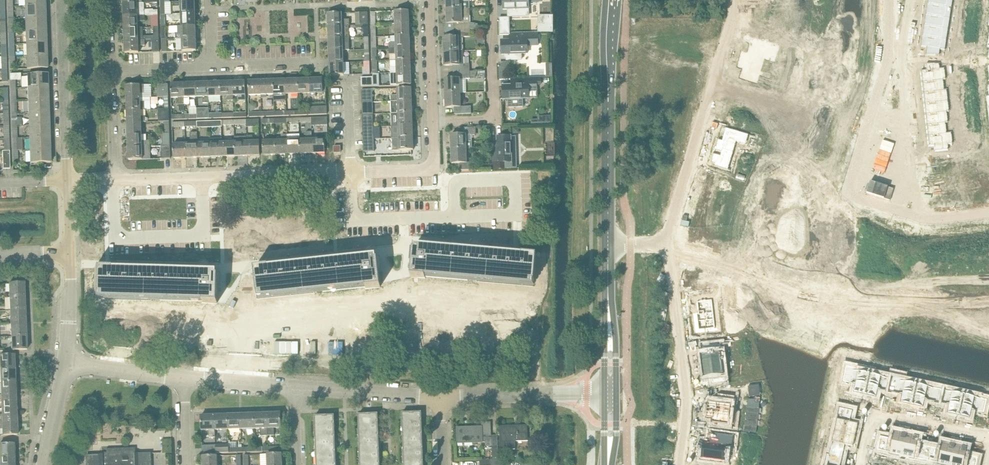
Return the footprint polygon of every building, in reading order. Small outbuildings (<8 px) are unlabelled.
[(447,9),(470,8),(470,1),(472,1),(472,0),(446,0),(447,9)] [(503,9),(508,9),(508,15),(523,15),(523,8),(529,8),(529,2),(540,1),(540,0),(503,0),(503,9)] [(195,1),(181,2),(181,14),(195,14),(195,1)] [(144,3),(142,3),(123,3),(124,16),(145,15),(144,3)] [(928,3),(926,14),(950,18),(952,7),(928,3)] [(46,18),(45,5),(25,6),(25,18),(46,18)] [(470,8),(447,9),(447,23),(454,23),(454,30),(472,29),(472,21),(471,21),(470,8)] [(395,23),(409,23),(409,10),(395,11),(395,23)] [(363,24),(368,24),(368,12),(356,12),(356,24),(363,24)] [(328,25),(350,25),(349,19),(342,19),(342,13),(328,13),(328,25)] [(195,14),(181,14),(173,15),(173,21),(181,20),(182,26),(196,26),(195,14)] [(307,14),(289,15),(290,36),(308,35),(307,14)] [(926,14),(924,25),(948,29),(950,18),(926,14)] [(145,15),(124,16),(124,28),(138,28),(138,22),(145,21),(145,15)] [(538,15),(538,32),(553,32),(553,15),(538,15)] [(46,30),(46,18),(25,18),(26,31),(46,30)] [(409,23),(395,23),(396,36),(410,35),(409,23)] [(350,26),(350,25),(328,25),(329,38),(343,37),(342,27),(350,26)] [(924,25),(923,35),(947,39),(948,29),(924,25)] [(196,26),(182,26),(182,39),(196,38),(196,26)] [(138,34),(138,28),(124,28),(125,40),(145,40),(145,34),(138,34)] [(472,29),(454,30),(454,37),(443,37),(444,51),(463,51),(463,37),(472,36),(472,29)] [(46,30),(26,31),(26,43),(47,43),(46,30)] [(514,40),(502,40),(502,54),(507,54),(507,57),(507,60),(521,59),(521,53),(527,53),(527,45),(538,45),(538,33),(527,33),(514,33),(514,40)] [(410,35),(396,36),(396,42),(389,42),(389,48),(396,48),(410,47),(410,35)] [(923,35),(921,47),(927,48),(925,55),(939,55),(940,50),(945,50),(947,39),(923,35)] [(349,37),(343,37),(329,38),(329,50),(343,50),(350,49),(349,37)] [(196,38),(182,39),(183,51),(196,50),(196,38)] [(739,62),(738,65),(740,66),(742,67),(739,76),(755,81),(755,80),(754,80),(757,71),(761,56),(769,59),(771,52),(772,53),(774,44),(751,38),(754,39),(750,54),(741,51),(740,56),(738,61),(739,62)] [(145,40),(125,40),(125,53),(139,52),(139,46),(145,46),(145,40)] [(780,41),(777,53),(784,56),(787,44),(780,41)] [(47,43),(26,43),(27,56),(47,55),(47,43)] [(410,60),(410,47),(396,48),(389,48),(390,60),(396,60),(410,60)] [(343,62),(343,50),(329,50),(329,62),(343,62)] [(464,64),(463,51),(444,51),(444,65),(453,65),(453,72),(470,71),(470,64),(464,64)] [(47,55),(27,56),(27,68),(48,68),(47,55)] [(847,56),(840,80),(861,87),(865,75),(857,73),(861,60),(847,56)] [(410,60),(396,60),(396,67),(390,67),(390,73),(411,72),(410,60)] [(369,61),(365,61),(358,62),(358,67),(362,67),(362,74),(370,74),(369,61)] [(344,75),(343,62),(329,62),(330,75),(344,75)] [(500,62),(500,73),(508,73),(508,62),(500,62)] [(926,70),(920,70),(921,82),(946,79),(944,68),(940,68),(939,63),(925,63),(926,70)] [(470,71),(453,72),(453,79),(445,79),(445,94),(460,93),(460,79),(470,79),(470,71)] [(411,85),(411,72),(390,73),(391,85),(411,85)] [(28,87),(48,87),(48,74),(27,75),(28,87)] [(370,86),(370,77),(361,77),(361,86),(370,86)] [(323,78),(310,79),(310,93),(311,93),(311,96),(316,96),(316,93),(326,92),(326,83),(323,83),(323,78)] [(537,78),(528,78),(515,78),(515,85),(503,85),(503,99),(508,99),(509,107),(524,106),(524,98),(528,98),(528,91),(537,91),(537,85),(537,78)] [(298,93),(297,79),(286,80),(286,94),(298,93)] [(310,79),(297,79),(298,93),(310,93),(310,79)] [(946,79),(921,82),(922,92),(947,90),(947,89),(944,90),(943,80),(946,80),(946,79)] [(274,94),(273,80),(261,81),(261,94),(274,94)] [(286,94),(286,80),(273,80),(274,94),(274,101),(286,100),(286,94)] [(246,101),(246,95),(245,81),(232,82),(233,95),(239,95),(240,101),(246,101)] [(261,94),(261,81),(248,81),(249,95),(261,94)] [(209,101),(208,82),(196,83),(196,97),(203,96),(203,102),(209,102),(209,101)] [(221,96),(220,82),(208,82),(209,101),(221,100),(221,96)] [(232,82),(220,82),(221,96),(233,95),(232,82)] [(184,104),(183,83),(171,84),(171,97),(178,97),(178,105),(184,104)] [(196,83),(183,83),(184,104),(190,104),(190,97),(196,97),(196,83)] [(163,97),(168,97),(167,84),(157,84),(157,97),(163,97)] [(127,98),(140,98),(140,93),(144,93),(144,85),(126,85),(127,98)] [(48,87),(28,87),(28,100),(49,99),(48,87)] [(391,101),(412,100),(411,88),(397,88),(397,95),(391,95),(391,101)] [(362,102),(373,102),(372,89),(361,89),(362,102)] [(947,90),(922,92),(924,103),(948,101),(947,90)] [(460,96),(460,93),(445,94),(446,107),(454,107),(455,114),(471,113),(471,106),(461,106),(460,96)] [(140,110),(140,98),(127,98),(127,110),(140,110)] [(49,99),(28,100),(29,112),(49,112),(49,99)] [(412,100),(391,101),(391,114),(412,113),(412,100)] [(948,101),(924,103),(925,114),(949,111),(948,101)] [(373,102),(362,102),(362,115),(373,114),(373,102)] [(168,109),(164,109),(158,109),(159,122),(163,122),(163,121),(164,121),(169,121),(168,109)] [(141,122),(140,110),(127,110),(127,123),(141,122)] [(949,111),(925,114),(926,125),(948,122),(947,112),(949,112),(949,111)] [(50,124),(49,112),(29,112),(29,125),(50,124)] [(413,125),(412,113),(391,114),(392,126),(413,125)] [(374,126),(373,114),(362,115),(363,127),(374,126)] [(538,119),(531,120),(531,124),(542,123),(551,123),(551,116),(542,116),(539,116),(538,116),(538,119)] [(327,117),(311,118),(311,122),(311,126),(327,125),(327,117)] [(246,125),(247,127),(259,127),(259,119),(246,120),(246,125)] [(141,134),(141,122),(127,123),(128,135),(141,134)] [(948,122),(926,125),(927,135),(951,133),(951,132),(947,133),(946,123),(948,123),(948,122)] [(50,137),(50,124),(29,125),(30,137),(50,137)] [(413,137),(413,125),(392,126),(392,138),(399,138),(413,137)] [(374,139),(374,126),(363,127),(363,139),(374,139)] [(451,149),(466,148),(465,135),(476,134),(476,127),(459,128),(459,135),(451,135),(451,149)] [(713,155),(711,162),(715,163),(714,165),(730,170),(730,169),(729,169),(737,142),(746,144),(749,135),(755,137),(756,136),(724,127),(724,128),(726,128),(722,140),(720,140),(718,139),(716,146),(715,146),(712,154),(713,155)] [(951,133),(927,135),(928,147),(934,146),(935,151),(948,150),(948,145),(953,144),(951,133)] [(141,142),(141,134),(128,135),(128,146),(150,146),(150,141),(141,142)] [(498,149),(491,149),(492,169),(504,168),(506,168),(517,168),(516,153),(516,136),(511,136),(497,136),(498,144),(498,149)] [(50,137),(30,137),(30,150),(50,149),(50,137)] [(413,150),(413,137),(399,138),(400,150),(413,150)] [(23,138),(17,138),(12,138),(13,150),(18,150),(24,150),(23,138)] [(312,139),(299,140),(300,154),(312,153),(312,139)] [(318,139),(312,139),(312,153),(325,153),(325,149),(328,149),(328,139),(318,139)] [(374,151),(374,139),(363,139),(363,152),(374,151)] [(276,154),(275,140),(263,140),(263,155),(276,154)] [(288,154),(287,140),(275,140),(276,154),(288,154)] [(300,154),(299,140),(287,140),(288,154),(300,154)] [(247,155),(247,141),(234,142),(235,156),(247,155)] [(247,141),(247,155),(260,155),(260,141),(247,141)] [(210,142),(197,143),(198,157),(210,157),(210,142)] [(223,156),(222,142),(210,142),(210,157),(223,156)] [(234,142),(222,142),(223,156),(235,156),(234,142)] [(185,158),(185,143),(173,144),(173,158),(185,158)] [(197,143),(185,143),(185,158),(198,157),(197,143)] [(162,146),(161,146),(162,158),(164,158),(171,158),(170,145),(162,146)] [(150,146),(128,146),(129,160),(151,159),(150,146)] [(466,162),(466,148),(451,149),(452,163),(460,163),(461,170),(477,169),(477,162),(466,162)] [(50,149),(30,150),(30,163),(51,162),(50,149)] [(963,174),(951,175),(953,202),(966,200),(965,193),(977,192),(976,178),(964,179),(963,174)] [(939,181),(926,182),(927,197),(940,196),(941,203),(953,202),(951,175),(938,176),(939,181)] [(976,178),(977,192),(988,190),(988,176),(976,178)] [(806,219),(795,254),(802,256),(802,258),(816,263),(816,260),(825,263),(839,217),(814,209),(811,221),(806,219)] [(412,259),(410,276),(425,278),(425,272),(534,282),(537,255),(522,254),(522,258),(413,249),(412,259)] [(268,266),(254,268),(257,294),(365,283),(366,288),(380,287),(378,270),(377,259),(269,271),(268,266)] [(94,268),(94,294),(203,297),(203,302),(217,303),(218,286),(217,286),(218,275),(109,272),(109,268),(94,268)] [(10,296),(25,296),(24,283),(9,283),(10,296)] [(697,301),(694,301),(695,313),(695,314),(697,314),(697,317),(695,317),(696,318),(697,329),(698,329),(707,328),(709,328),(710,327),(710,330),(711,330),(712,336),(710,337),(727,335),(726,335),(725,325),(717,326),(714,299),(707,300),(698,301),(697,291),(696,291),(697,301)] [(25,296),(10,296),(10,310),(25,309),(25,296)] [(25,309),(10,310),(11,323),(26,323),(25,309)] [(26,323),(11,323),(11,336),(27,336),(26,323)] [(27,349),(27,336),(11,336),(12,350),(27,349)] [(704,355),(702,355),(702,362),(704,377),(712,376),(712,383),(725,381),(723,361),(723,360),(723,358),(722,358),(721,344),(703,346),(703,347),(705,347),(706,354),(704,355)] [(15,368),(15,362),(16,361),(16,355),(0,355),(0,366),(0,369),(15,368)] [(846,366),(843,382),(855,384),(853,392),(865,395),(870,371),(846,366)] [(0,369),(0,382),(1,382),(16,382),(15,368),(0,369)] [(870,371),(865,395),(876,398),(878,390),(890,392),(894,374),(893,378),(870,373),(871,371),(870,371)] [(894,374),(890,392),(902,395),(900,403),(912,405),(917,384),(918,379),(916,379),(917,379),(916,384),(902,380),(903,376),(894,374)] [(16,395),(16,382),(1,382),(1,395),(16,395)] [(917,384),(912,405),(923,408),(925,400),(937,402),(940,389),(917,384)] [(940,389),(937,402),(949,405),(947,413),(959,416),(963,394),(940,389)] [(707,406),(706,418),(712,419),(712,422),(719,423),(719,424),(726,425),(726,424),(728,424),(729,414),(731,415),(731,413),(732,406),(733,406),(735,396),(718,394),(717,399),(711,399),(710,402),(710,406),(707,406)] [(963,394),(959,416),(970,418),(972,410),(984,413),(987,399),(963,394)] [(1,395),(0,395),(0,402),(2,402),(2,409),(17,408),(16,395),(1,395)] [(840,407),(834,431),(856,435),(858,424),(850,422),(853,410),(840,407)] [(2,415),(0,415),(0,422),(17,421),(17,408),(2,409),(2,415)] [(422,412),(402,413),(402,420),(405,420),(405,434),(403,434),(403,448),(406,448),(406,462),(404,462),(404,464),(423,464),(422,412)] [(267,413),(254,414),(254,428),(261,428),(261,436),(268,435),(267,413)] [(281,413),(267,413),(268,435),(275,435),(274,428),(281,427),(281,413)] [(360,449),(362,449),(363,464),(360,464),(380,464),(378,413),(358,414),(359,421),(361,421),(362,436),(359,436),(360,449)] [(241,414),(228,415),(228,429),(241,429),(241,414)] [(254,428),(254,414),(241,414),(241,429),(254,428)] [(215,430),(214,415),(201,415),(202,430),(215,430)] [(228,429),(228,415),(214,415),(215,430),(228,429)] [(316,451),(319,451),(320,464),(336,464),(334,415),(315,416),(315,423),(318,423),(319,437),(316,437),(316,451)] [(17,421),(0,422),(0,430),(3,430),(3,435),(18,434),(17,421)] [(515,449),(515,441),(528,441),(527,425),(500,426),(500,441),(500,450),(515,449)] [(491,448),(491,435),(491,431),(482,431),(482,427),(457,427),(457,443),(482,442),(485,442),(485,448),(491,448)] [(827,453),(827,454),(843,457),(845,445),(853,447),(856,435),(834,431),(829,454),(827,453)] [(880,436),(877,450),(902,455),(907,434),(894,431),(893,439),(880,436)] [(703,442),(701,459),(724,462),(726,446),(733,447),(734,435),(710,432),(709,443),(707,443),(703,442)] [(907,434),(902,455),(926,460),(929,447),(917,444),(919,437),(907,434)] [(926,460),(947,464),(950,464),(955,445),(943,442),(941,449),(929,447),(926,460)] [(15,457),(14,444),(0,444),(0,458),(15,457)] [(216,448),(216,445),(202,445),(202,453),(216,453),(216,448)] [(950,464),(976,464),(978,458),(966,455),(967,448),(955,445),(950,464)] [(86,455),(87,464),(150,464),(150,453),(129,453),(129,454),(128,454),(127,454),(127,455),(127,456),(122,456),(122,448),(106,449),(107,449),(107,454),(86,455)] [(282,453),(267,454),(268,464),(282,464),(282,453)] [(824,464),(841,464),(843,457),(827,454),(824,464)] [(217,456),(202,456),(203,464),(218,464),(217,456)]
